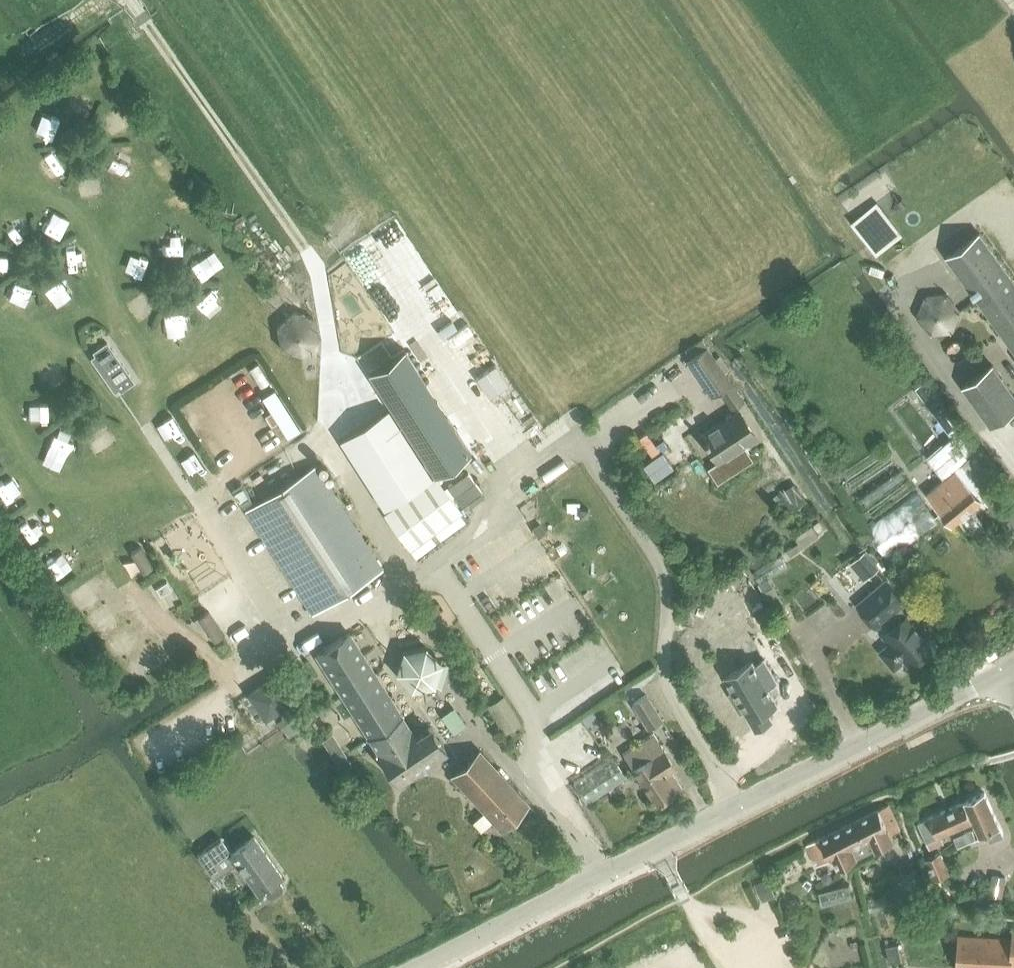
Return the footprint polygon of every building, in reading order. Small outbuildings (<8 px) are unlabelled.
[(877,254),(903,234),(879,202),(852,221),(877,254)] [(981,233),(949,257),(1013,348),(1013,279),(981,233)] [(281,283),(262,299),(278,317),(296,301),(281,283)] [(926,295),(917,316),(933,334),(953,332),(963,309),(948,292),(926,295)] [(277,326),(281,349),(303,356),(319,342),(314,318),(294,309),(277,326)] [(703,339),(686,351),(690,357),(715,394),(732,383),(707,346),(703,339)] [(106,340),(93,349),(120,388),(134,379),(106,340)] [(413,442),(449,418),(404,350),(368,374),(413,442)] [(1013,410),(1013,395),(993,365),(964,386),(993,425),(1013,410)] [(921,382),(915,387),(953,438),(954,438),(970,457),(976,452),(923,381),(921,382)] [(388,408),(340,439),(385,508),(432,477),(388,408)] [(718,461),(757,436),(740,410),(701,435),(718,461)] [(449,418),(413,442),(434,476),(471,452),(449,418)] [(1013,500),(1013,495),(1004,484),(1003,484),(976,452),(970,457),(954,438),(953,438),(930,457),(946,477),(927,493),(954,525),(995,491),(1007,505),(1013,500)] [(315,613),(383,568),(316,464),(247,509),(315,613)] [(448,486),(455,495),(475,481),(468,471),(448,486)] [(411,551),(462,513),(436,478),(385,515),(411,551)] [(475,481),(455,495),(462,505),(482,490),(475,481)] [(796,482),(781,491),(793,509),(807,500),(796,482)] [(234,491),(245,508),(253,503),(242,486),(234,491)] [(941,521),(919,491),(869,527),(891,557),(941,521)] [(812,525),(801,533),(808,544),(820,535),(812,525)] [(131,552),(144,573),(154,566),(141,546),(131,552)] [(851,563),(865,580),(880,566),(865,550),(851,563)] [(782,553),(753,571),(760,581),(788,564),(782,553)] [(913,668),(938,648),(911,615),(909,617),(901,607),(906,604),(888,582),(860,605),(878,627),(888,619),(896,628),(886,636),(893,644),(883,653),(896,669),(906,660),(913,668)] [(225,635),(209,610),(199,616),(215,641),(225,635)] [(752,659),(725,677),(732,689),(728,693),(740,713),(745,710),(756,728),(774,717),(768,708),(778,701),(768,685),(776,680),(768,667),(785,656),(768,629),(751,640),(762,659),(755,664),(752,659)] [(404,719),(349,633),(316,654),(371,741),(404,719)] [(686,638),(683,646),(694,650),(697,643),(686,638)] [(403,649),(396,672),(412,689),(435,685),(443,661),(426,645),(403,649)] [(275,675),(248,693),(266,720),(293,702),(275,675)] [(645,695),(632,704),(648,729),(661,721),(645,695)] [(525,725),(506,697),(489,708),(507,737),(525,725)] [(299,729),(289,713),(277,721),(287,736),(299,729)] [(399,786),(448,752),(434,732),(426,737),(422,731),(415,736),(404,719),(371,741),(379,753),(377,754),(380,757),(379,760),(381,764),(386,765),(399,786)] [(655,805),(682,788),(669,769),(675,765),(653,733),(621,753),(655,805)] [(453,776),(485,812),(513,786),(481,751),(453,776)] [(346,753),(336,760),(342,770),(352,763),(346,753)] [(613,755),(573,782),(587,803),(607,790),(612,797),(617,794),(612,786),(618,783),(627,776),(613,755)] [(529,804),(513,786),(485,812),(474,823),(482,831),(493,821),(501,830),(529,804)] [(984,794),(964,803),(972,821),(974,825),(980,836),(987,833),(991,842),(1004,837),(984,794)] [(941,836),(972,821),(964,803),(919,823),(930,847),(943,842),(941,836)] [(888,806),(857,821),(866,840),(866,841),(869,847),(872,852),(894,842),(891,835),(900,831),(888,806)] [(839,868),(872,852),(869,847),(866,841),(866,840),(857,821),(807,845),(817,866),(834,857),(839,868)] [(964,833),(968,843),(977,838),(973,829),(964,833)] [(259,893),(263,890),(269,898),(273,899),(283,891),(284,888),(278,880),(283,876),(254,836),(232,852),(221,837),(197,854),(214,877),(234,863),(243,875),(246,873),(259,893)] [(951,872),(942,851),(926,858),(935,879),(951,872)] [(916,867),(891,876),(897,892),(922,883),(916,867)] [(993,874),(990,894),(1003,896),(1006,876),(993,874)] [(768,877),(755,883),(762,899),(775,893),(768,877)] [(852,896),(849,884),(819,892),(822,904),(852,896)] [(1013,928),(1013,939),(960,937),(959,967),(1012,967),(1012,965),(1013,965),(1013,928)]
